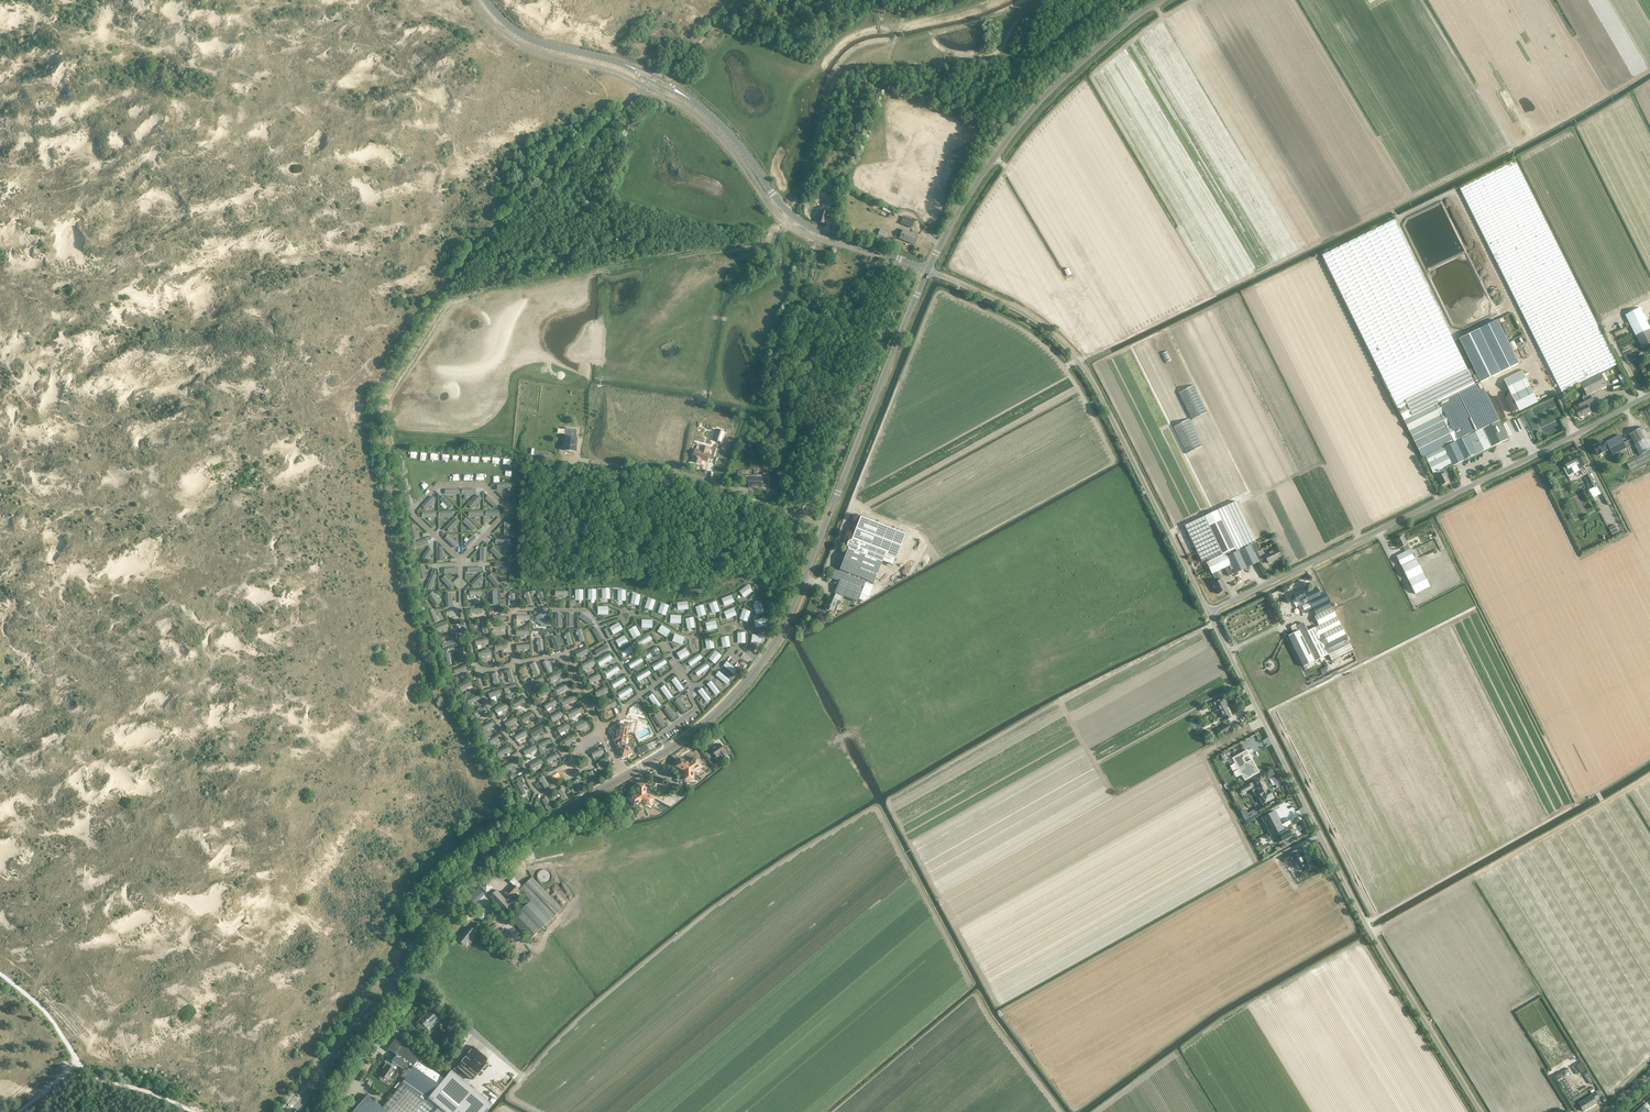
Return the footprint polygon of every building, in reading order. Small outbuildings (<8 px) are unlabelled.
[(1580,383),(1600,373),(1617,365),(1515,160),(1459,187),(1562,392),(1580,383)] [(819,215),(816,215),(815,221),(825,224),(828,213),(820,210),(819,215)] [(903,216),(901,223),(911,228),(914,221),(903,216)] [(1394,220),(1322,256),(1383,377),(1423,457),(1425,456),(1434,473),(1443,468),(1452,464),(1453,466),(1509,439),(1481,382),(1476,385),(1454,342),(1394,220)] [(898,237),(898,238),(914,244),(917,235),(910,233),(910,234),(908,233),(909,232),(903,230),(900,238),(898,237)] [(1649,344),(1649,325),(1649,326),(1640,308),(1625,315),(1642,348),(1649,344)] [(1184,322),(1197,354),(1202,352),(1203,356),(1205,355),(1190,320),(1184,322)] [(1498,320),(1459,339),(1481,382),(1519,364),(1498,320)] [(1182,324),(1176,326),(1191,359),(1192,359),(1194,363),(1199,361),(1182,324)] [(1206,389),(1211,387),(1205,370),(1200,372),(1206,389)] [(1504,380),(1519,411),(1538,402),(1522,371),(1504,380)] [(1219,383),(1214,373),(1209,376),(1214,385),(1219,383)] [(1587,396),(1591,394),(1607,386),(1600,373),(1580,383),(1587,396)] [(1626,383),(1626,382),(1625,380),(1625,379),(1624,377),(1622,376),(1621,375),(1618,374),(1616,374),(1614,375),(1612,376),(1611,377),(1610,378),(1609,380),(1609,381),(1608,383),(1608,385),(1609,386),(1610,388),(1611,389),(1612,390),(1614,391),(1615,392),(1617,392),(1618,392),(1621,391),(1622,390),(1623,389),(1624,388),(1625,387),(1626,385),(1626,383)] [(1195,384),(1179,391),(1191,418),(1207,411),(1195,384)] [(1217,390),(1225,406),(1230,404),(1222,387),(1217,390)] [(1228,419),(1215,391),(1210,393),(1223,421),(1228,419)] [(1587,396),(1585,396),(1582,398),(1585,402),(1574,407),(1577,413),(1577,414),(1577,415),(1578,416),(1579,417),(1579,418),(1591,412),(1588,406),(1595,402),(1591,394),(1587,396)] [(1533,430),(1538,428),(1535,418),(1529,420),(1533,430)] [(1649,450),(1649,440),(1643,427),(1629,434),(1640,455),(1649,450)] [(577,429),(566,428),(565,450),(575,451),(577,429)] [(717,429),(715,436),(718,437),(717,441),(721,442),(722,438),(724,432),(717,429)] [(1607,443),(1610,448),(1610,449),(1613,455),(1626,448),(1627,449),(1631,446),(1628,441),(1624,443),(1620,435),(1606,442),(1607,443)] [(1596,445),(1593,447),(1597,455),(1598,455),(1606,451),(1610,449),(1610,448),(1607,443),(1604,444),(1602,441),(1602,442),(1601,441),(1596,444),(1596,445)] [(1199,479),(1216,471),(1203,444),(1187,452),(1199,479)] [(1240,446),(1241,448),(1237,450),(1240,456),(1246,454),(1242,445),(1240,446)] [(694,457),(692,461),(698,463),(699,459),(703,460),(707,461),(709,453),(708,453),(710,448),(704,446),(702,451),(699,450),(695,449),(693,457),(694,457)] [(1146,465),(1152,463),(1147,451),(1142,453),(1146,465)] [(1630,470),(1649,460),(1649,452),(1627,464),(1630,470)] [(1574,456),(1563,461),(1568,469),(1579,464),(1578,463),(1580,462),(1582,466),(1586,464),(1583,457),(1578,459),(1579,460),(1577,461),(1574,456)] [(1443,468),(1434,473),(1436,478),(1438,477),(1442,485),(1450,481),(1447,476),(1443,468)] [(761,475),(754,475),(755,478),(755,487),(762,487),(762,482),(763,482),(763,485),(768,485),(767,473),(763,473),(763,476),(761,476),(761,475)] [(748,476),(745,476),(746,478),(746,481),(748,481),(748,488),(755,487),(755,478),(754,475),(748,476)] [(1589,489),(1593,497),(1602,493),(1598,485),(1589,489)] [(478,495),(469,506),(472,509),(482,499),(478,495)] [(489,496),(486,499),(495,508),(498,505),(489,496)] [(423,506),(426,509),(434,500),(431,497),(423,506)] [(444,497),(441,500),(450,508),(453,505),(444,497)] [(1165,502),(1172,514),(1177,511),(1171,499),(1165,502)] [(1209,559),(1210,561),(1224,554),(1226,557),(1250,545),(1250,543),(1255,541),(1238,506),(1188,530),(1203,562),(1209,559)] [(840,569),(874,583),(883,561),(892,565),(895,558),(897,559),(906,534),(861,516),(851,540),(850,540),(847,543),(847,547),(849,547),(840,569)] [(458,521),(455,518),(447,527),(450,530),(458,521)] [(467,518),(464,521),(472,529),(475,526),(467,518)] [(1615,525),(1609,528),(1613,537),(1619,534),(1615,525)] [(454,547),(457,544),(448,535),(445,539),(454,547)] [(1403,547),(1408,544),(1404,536),(1396,540),(1400,548),(1403,547)] [(476,540),(472,537),(464,546),(467,549),(476,540)] [(924,547),(922,547),(922,541),(916,541),(916,544),(917,544),(918,550),(925,550),(925,544),(924,544),(924,547)] [(1216,582),(1219,580),(1219,579),(1220,578),(1217,571),(1225,567),(1229,576),(1234,574),(1258,562),(1258,561),(1261,559),(1258,552),(1258,551),(1254,543),(1250,545),(1226,557),(1224,554),(1210,561),(1207,562),(1212,573),(1216,582)] [(1410,549),(1408,544),(1403,547),(1406,552),(1397,556),(1402,566),(1415,559),(1410,549)] [(435,548),(431,546),(425,556),(429,559),(435,548)] [(493,547),(490,550),(499,559),(502,556),(493,547)] [(1262,550),(1258,551),(1258,552),(1261,559),(1262,560),(1266,558),(1268,563),(1281,557),(1277,549),(1264,555),(1262,550)] [(1415,559),(1402,566),(1415,594),(1431,587),(1417,559),(1415,559)] [(838,600),(841,601),(843,596),(858,602),(861,594),(869,597),(874,583),(840,569),(839,572),(835,570),(832,578),(840,581),(835,593),(836,593),(834,598),(838,600)] [(492,573),(488,577),(496,587),(500,584),(492,573)] [(436,576),(432,575),(427,586),(431,588),(436,576)] [(444,575),(441,578),(449,588),(453,585),(444,575)] [(484,578),(480,575),(472,584),(475,587),(484,578)] [(1219,580),(1216,582),(1213,583),(1218,594),(1226,590),(1221,580),(1219,580)] [(747,594),(752,591),(748,585),(741,590),(743,594),(745,597),(748,595),(747,594)] [(1317,588),(1306,594),(1312,608),(1315,614),(1313,615),(1319,625),(1315,627),(1328,654),(1350,643),(1332,607),(1331,607),(1324,593),(1321,595),(1317,588)] [(1312,608),(1306,594),(1305,592),(1303,593),(1301,589),(1297,591),(1297,592),(1293,594),(1293,595),(1291,596),(1291,597),(1292,599),(1293,600),(1295,599),(1302,613),(1312,608)] [(434,594),(433,592),(430,595),(436,605),(440,603),(435,596),(436,595),(435,593),(434,594)] [(542,605),(546,603),(542,592),(538,593),(539,595),(538,596),(539,598),(540,597),(542,605)] [(640,595),(633,594),(632,599),(631,602),(634,603),(638,604),(640,595)] [(731,595),(723,598),(725,602),(724,602),(726,605),(729,604),(734,602),(731,595)] [(825,608),(833,612),(835,612),(839,604),(840,605),(841,601),(838,600),(834,598),(829,596),(827,601),(828,602),(825,608)] [(655,601),(648,598),(646,604),(645,607),(648,608),(648,607),(652,609),(655,601)] [(683,609),(688,609),(687,602),(679,603),(679,607),(679,610),(683,610),(683,609)] [(716,602),(709,604),(711,609),(712,612),(715,611),(719,610),(716,602)] [(669,606),(662,603),(660,609),(659,609),(658,611),(661,613),(661,612),(666,614),(669,606)] [(757,605),(753,606),(754,609),(755,609),(756,614),(763,612),(761,604),(757,605)] [(703,605),(696,607),(698,612),(697,613),(698,616),(701,615),(701,614),(705,613),(703,605)] [(606,617),(606,612),(605,612),(605,608),(598,608),(598,616),(602,616),(602,617),(606,617)] [(733,608),(725,612),(727,615),(727,616),(728,619),(731,617),(736,615),(733,608)] [(437,619),(438,619),(437,616),(436,617),(433,609),(430,611),(434,622),(438,621),(437,619)] [(743,609),(740,618),(744,619),(747,620),(748,617),(750,612),(743,609)] [(593,621),(582,613),(579,617),(590,624),(593,621)] [(543,627),(547,625),(542,614),(538,615),(542,623),(541,623),(541,625),(543,625),(543,627)] [(689,618),(685,619),(686,622),(687,627),(694,626),(693,618),(689,618)] [(642,627),(647,628),(650,629),(652,621),(645,619),(644,623),(643,623),(642,627)] [(755,621),(757,629),(765,627),(763,620),(755,621)] [(715,621),(707,623),(708,627),(707,627),(708,630),(711,629),(717,628),(715,621)] [(441,630),(449,627),(447,623),(436,627),(437,631),(439,630),(439,632),(442,631),(441,630)] [(622,629),(619,623),(614,626),(614,625),(611,627),(612,630),(613,630),(615,633),(622,629)] [(1303,667),(1314,661),(1320,658),(1303,623),(1297,626),(1299,630),(1288,636),(1303,667)] [(660,629),(658,632),(661,634),(666,637),(670,631),(663,626),(660,630),(660,629)] [(599,641),(603,639),(597,627),(593,630),(599,641)] [(631,634),(634,638),(640,634),(636,627),(632,630),(632,629),(629,631),(631,634)] [(569,646),(573,644),(569,633),(565,634),(566,636),(565,636),(565,638),(567,638),(569,646)] [(675,634),(673,641),(678,643),(681,644),(682,641),(683,637),(675,634)] [(640,646),(652,639),(650,635),(638,642),(640,646)] [(760,643),(760,641),(761,636),(752,635),(751,642),(757,643),(760,643)] [(628,642),(624,636),(620,639),(620,638),(617,640),(618,643),(619,643),(621,646),(628,642)] [(728,636),(721,638),(722,643),(722,647),(726,646),(730,645),(728,636)] [(712,638),(705,639),(706,645),(706,648),(710,648),(710,647),(714,647),(712,638)] [(443,648),(455,643),(453,640),(446,642),(446,641),(443,642),(444,643),(442,644),(443,648)] [(607,645),(595,651),(598,655),(609,649),(607,645)] [(633,645),(621,653),(624,656),(632,651),(632,652),(635,650),(635,649),(633,645)] [(587,653),(588,652),(586,648),(576,654),(578,657),(584,654),(585,655),(587,654),(587,653)] [(647,658),(659,651),(657,648),(645,655),(647,658)] [(684,649),(677,653),(681,659),(686,656),(686,657),(689,655),(687,652),(684,649)] [(718,660),(721,656),(716,651),(710,658),(713,660),(713,661),(716,663),(718,660)] [(610,654),(598,662),(600,666),(608,661),(611,659),(612,658),(610,654)] [(694,663),(702,657),(699,654),(688,662),(691,666),(692,665),(695,663),(694,663)] [(640,657),(629,665),(631,668),(639,663),(639,664),(642,662),(642,661),(643,661),(640,657)] [(664,659),(652,666),(655,670),(663,665),(666,664),(666,663),(667,663),(664,659)] [(593,665),(595,664),(593,660),(582,666),(584,669),(591,666),(591,667),(593,666),(593,665)] [(551,670),(552,669),(551,667),(550,668),(547,661),(543,662),(548,673),(552,672),(551,670)] [(737,671),(727,662),(724,665),(731,671),(731,672),(734,674),(735,674),(737,671)] [(535,676),(539,674),(534,663),(531,664),(534,672),(533,672),(533,674),(535,674),(535,676)] [(709,667),(706,663),(695,672),(698,675),(699,675),(702,673),(701,673),(709,667)] [(459,672),(467,669),(465,665),(454,670),(455,673),(457,673),(457,674),(460,673),(459,672)] [(617,666),(605,673),(607,677),(615,672),(616,672),(618,671),(618,670),(619,670),(617,666)] [(648,670),(636,677),(639,681),(647,676),(650,674),(651,673),(648,670)] [(555,679),(562,675),(560,672),(549,677),(551,681),(553,680),(554,681),(556,680),(555,679)] [(730,680),(719,672),(716,675),(724,681),(723,681),(726,683),(727,684),(730,680)] [(600,678),(601,677),(599,673),(589,679),(590,682),(597,679),(598,680),(600,679),(600,678)] [(542,682),(544,681),(542,677),(531,682),(533,686),(540,683),(540,684),(543,683),(542,682)] [(623,677),(612,684),(614,688),(622,683),(625,681),(626,680),(623,677)] [(680,692),(683,689),(675,678),(672,680),(672,681),(674,684),(680,692)] [(465,688),(472,684),(470,681),(459,687),(461,690),(463,689),(464,690),(466,689),(465,688)] [(719,692),(711,681),(707,684),(713,692),(715,694),(716,695),(719,692)] [(510,691),(517,688),(516,684),(504,688),(506,692),(507,691),(508,693),(510,692),(510,691)] [(562,691),(569,687),(567,684),(556,689),(558,693),(559,692),(560,693),(562,692),(562,691)] [(671,696),(663,685),(659,688),(667,699),(671,696)] [(606,691),(608,690),(606,687),(595,692),(597,696),(604,692),(605,693),(607,692),(606,691)] [(630,687),(618,694),(620,698),(629,693),(632,692),(631,691),(632,691),(630,687)] [(549,692),(550,691),(548,688),(538,694),(540,698),(547,694),(547,695),(549,693),(549,692)] [(702,688),(698,691),(707,702),(710,699),(702,688)] [(473,702),(480,698),(478,694),(467,700),(469,704),(471,703),(471,704),(474,703),(473,702)] [(657,708),(661,706),(652,694),(649,697),(649,698),(651,701),(651,700),(657,708)] [(567,704),(574,700),(572,696),(562,702),(564,706),(565,705),(566,706),(568,705),(567,704)] [(519,705),(525,701),(523,698),(513,704),(515,708),(517,707),(517,708),(520,706),(519,705)] [(687,710),(679,699),(675,701),(683,712),(687,710)] [(555,704),(557,703),(555,700),(544,706),(546,709),(553,705),(554,706),(556,705),(555,704)] [(1225,705),(1227,704),(1225,700),(1216,705),(1222,717),(1225,716),(1226,719),(1231,717),(1225,705)] [(614,706),(615,705),(613,701),(604,706),(605,710),(612,707),(612,708),(614,707),(614,706)] [(506,708),(508,707),(506,703),(495,709),(497,713),(504,709),(504,710),(506,709),(506,708)] [(676,717),(668,706),(665,709),(673,720),(676,717)] [(480,714),(487,711),(485,707),(474,713),(476,716),(478,715),(478,716),(480,715),(480,714)] [(574,716),(581,712),(579,708),(568,714),(570,718),(572,717),(572,718),(574,717),(574,716)] [(561,716),(562,715),(560,711),(551,717),(553,720),(559,717),(559,718),(562,717),(561,716)] [(527,720),(534,716),(532,712),(522,719),(524,722),(525,721),(526,722),(528,721),(527,720)] [(666,725),(657,714),(654,717),(662,728),(666,725)] [(516,721),(517,720),(515,716),(505,723),(507,726),(514,722),(514,723),(516,722),(516,721)] [(487,729),(494,725),(492,721),(481,727),(483,731),(485,730),(486,731),(488,730),(487,729)] [(581,728),(587,725),(585,721),(576,726),(578,730),(579,729),(580,730),(582,729),(581,728)] [(615,741),(617,743),(618,744),(618,745),(620,748),(618,749),(622,757),(630,753),(626,745),(625,744),(629,725),(628,725),(629,723),(624,722),(624,724),(618,723),(615,740),(615,741)] [(568,728),(569,728),(568,724),(558,729),(560,733),(566,730),(566,731),(569,729),(568,728)] [(1228,724),(1219,729),(1222,735),(1232,729),(1228,724)] [(536,734),(543,730),(541,727),(531,733),(533,736),(534,735),(535,736),(537,735),(536,734)] [(525,735),(527,734),(525,730),(514,737),(517,740),(523,736),(524,737),(526,736),(525,735)] [(495,741),(502,737),(499,734),(489,740),(491,744),(493,743),(494,744),(496,743),(495,741)] [(574,740),(576,739),(574,735),(564,741),(566,744),(572,741),(573,742),(575,741),(574,740)] [(544,746),(551,743),(549,739),(538,745),(540,749),(542,748),(543,749),(545,748),(544,746)] [(649,750),(646,744),(638,748),(640,754),(649,750)] [(717,757),(720,754),(723,758),(730,753),(725,746),(722,748),(721,747),(722,746),(720,744),(712,750),(717,757)] [(535,750),(536,749),(534,745),(524,751),(526,754),(533,751),(533,752),(535,751),(535,750)] [(503,754),(510,750),(508,747),(497,753),(499,756),(501,755),(501,756),(504,755),(503,754)] [(602,753),(604,752),(602,749),(592,754),(594,757),(600,754),(600,755),(603,754),(602,753)] [(1246,750),(1232,758),(1234,763),(1237,761),(1244,774),(1242,775),(1245,780),(1259,772),(1252,759),(1246,763),(1243,758),(1248,755),(1246,750)] [(552,761),(559,757),(557,753),(546,759),(548,763),(550,762),(550,763),(553,762),(552,761)] [(685,780),(693,780),(693,770),(701,766),(697,758),(689,763),(681,759),(676,766),(683,770),(685,772),(685,780)] [(541,763),(542,763),(540,759),(530,765),(532,768),(539,765),(539,766),(541,765),(541,763)] [(607,763),(608,762),(607,759),(597,763),(598,767),(605,764),(605,765),(607,764),(607,763)] [(511,768),(518,764),(516,760),(505,766),(507,770),(509,769),(510,770),(512,769),(511,768)] [(595,783),(598,780),(592,771),(589,773),(592,779),(591,780),(593,782),(594,781),(595,783)] [(545,788),(549,786),(543,776),(540,778),(541,780),(540,780),(541,782),(542,782),(545,788)] [(1260,777),(1240,789),(1242,793),(1250,789),(1251,789),(1255,787),(1259,794),(1257,796),(1262,805),(1269,801),(1273,798),(1270,793),(1265,784),(1264,784),(1260,777)] [(580,792),(583,790),(577,780),(574,782),(578,788),(577,789),(578,791),(579,791),(580,792)] [(521,783),(520,784),(519,782),(516,784),(522,795),(525,793),(522,786),(523,786),(521,783)] [(634,806),(642,801),(650,805),(654,798),(648,794),(646,792),(646,784),(638,784),(638,794),(630,798),(634,806)] [(564,800),(567,798),(562,789),(558,791),(562,797),(561,797),(562,799),(563,799),(564,800)] [(549,810),(552,808),(546,797),(543,799),(547,806),(546,807),(547,809),(548,808),(549,810)] [(1262,817),(1261,818),(1271,836),(1274,834),(1279,832),(1283,830),(1284,829),(1274,811),(1262,817)] [(1251,817),(1244,821),(1247,826),(1250,824),(1248,822),(1260,815),(1259,813),(1253,816),(1253,815),(1251,816),(1251,817)] [(1285,831),(1280,834),(1279,834),(1283,841),(1291,836),(1288,830),(1285,831)] [(1303,859),(1300,852),(1291,857),(1295,865),(1297,864),(1299,868),(1302,867),(1304,871),(1309,868),(1304,858),(1303,859)] [(551,876),(551,874),(551,873),(550,871),(549,870),(548,870),(547,869),(546,868),(544,868),(542,868),(541,869),(540,869),(538,870),(537,871),(537,873),(536,874),(536,876),(536,877),(537,879),(537,880),(538,881),(539,882),(541,883),(542,883),(543,883),(545,883),(546,883),(548,882),(549,881),(550,880),(551,879),(551,877),(551,876)] [(515,894),(519,890),(518,889),(521,885),(513,877),(510,881),(513,885),(506,892),(505,893),(505,894),(504,894),(509,899),(507,901),(497,890),(490,897),(501,909),(501,910),(502,911),(503,911),(507,915),(514,908),(510,904),(511,902),(516,906),(519,903),(513,897),(514,897),(516,896),(515,894)] [(520,888),(531,900),(550,920),(562,908),(532,877),(520,888)] [(521,910),(540,929),(550,920),(531,900),(521,910)] [(530,939),(540,929),(521,910),(511,919),(530,939)] [(457,939),(464,945),(467,941),(468,942),(481,926),(476,922),(471,928),(469,926),(462,935),(461,934),(457,939)] [(431,1010),(420,1020),(419,1019),(429,1030),(433,1027),(430,1025),(438,1018),(439,1019),(439,1018),(430,1009),(431,1010)] [(447,1027),(450,1024),(452,1026),(455,1023),(453,1021),(452,1022),(446,1015),(441,1020),(447,1027)] [(396,1038),(388,1049),(396,1054),(394,1058),(395,1058),(393,1061),(398,1065),(409,1073),(403,1081),(410,1085),(428,1097),(429,1098),(445,1078),(418,1060),(420,1057),(414,1053),(415,1051),(396,1038)] [(385,1078),(389,1080),(396,1069),(398,1065),(393,1061),(389,1059),(385,1061),(386,1063),(383,1067),(386,1069),(385,1071),(384,1070),(381,1074),(381,1075),(380,1077),(384,1080),(385,1078)] [(1586,1070),(1581,1063),(1576,1065),(1581,1073),(1586,1070)] [(1570,1099),(1576,1096),(1565,1075),(1567,1074),(1565,1070),(1556,1075),(1570,1099)] [(1593,1081),(1587,1072),(1584,1074),(1590,1084),(1593,1081)] [(429,1098),(439,1106),(445,1111),(481,1111),(485,1107),(447,1076),(445,1078),(429,1098)] [(353,1111),(445,1111),(439,1106),(429,1098),(428,1097),(410,1085),(404,1093),(403,1094),(388,1111),(371,1097),(368,1101),(364,1098),(362,1101),(353,1111)] [(1595,1091),(1591,1093),(1592,1094),(1579,1103),(1582,1108),(1581,1108),(1582,1109),(1584,1111),(1598,1103),(1596,1100),(1599,1098),(1595,1091)]
